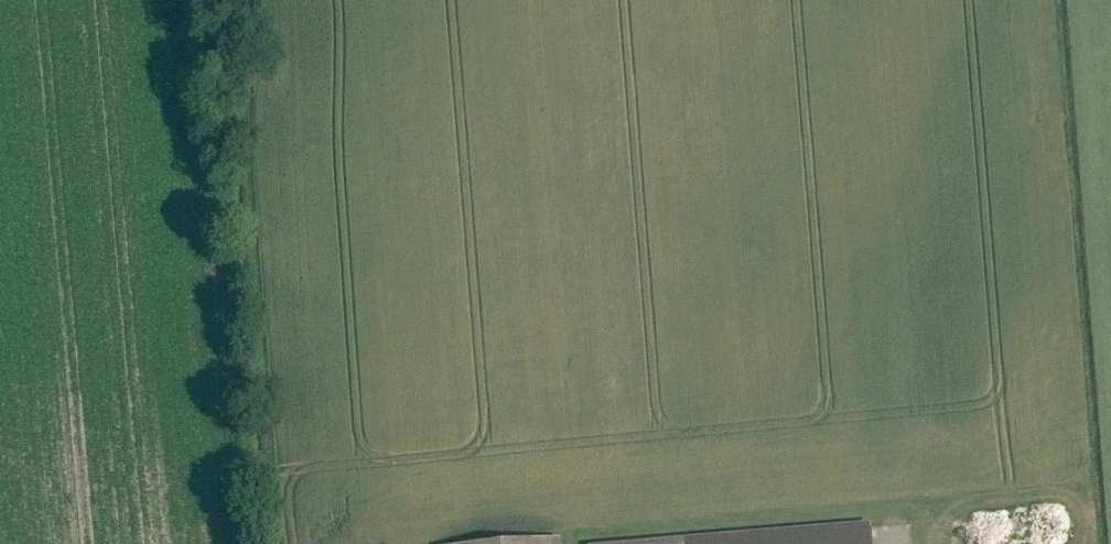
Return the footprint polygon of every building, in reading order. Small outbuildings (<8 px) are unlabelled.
[(603,543),(873,543),(871,522),(603,543)]
